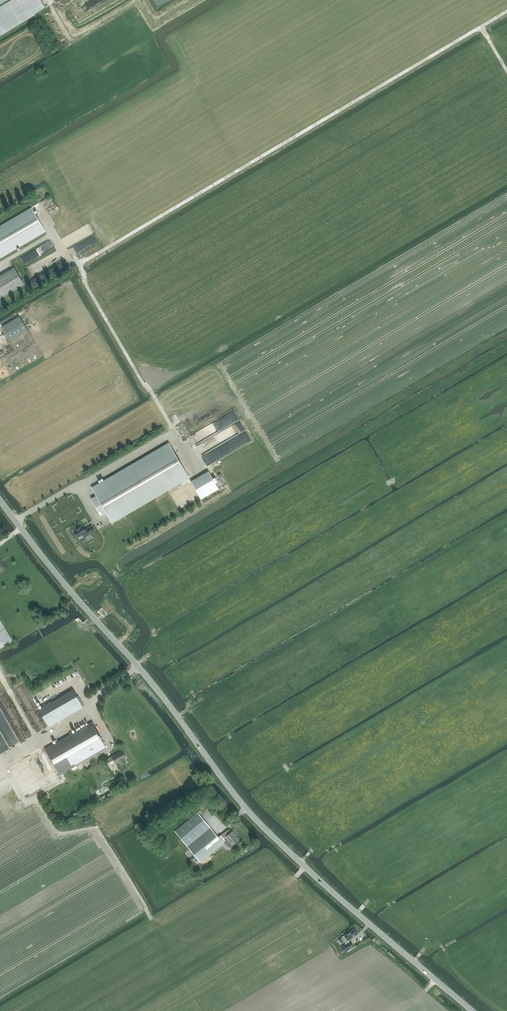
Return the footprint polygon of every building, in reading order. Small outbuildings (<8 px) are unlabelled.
[(35,15),(34,14),(45,8),(40,0),(0,0),(0,36),(35,15)] [(0,226),(0,258),(45,232),(31,208),(0,226)] [(97,242),(94,236),(72,247),(75,253),(97,242)] [(23,263),(45,253),(42,247),(20,256),(23,263)] [(34,272),(57,260),(54,253),(30,265),(34,272)] [(24,285),(14,267),(0,276),(0,299),(24,285)] [(54,268),(29,279),(33,287),(43,282),(42,281),(48,279),(47,276),(55,272),(54,268)] [(28,330),(20,316),(2,327),(10,340),(28,330)] [(215,422),(209,426),(214,434),(220,430),(215,422)] [(223,453),(250,440),(246,431),(219,444),(223,453)] [(169,444),(93,488),(97,496),(91,499),(94,504),(95,503),(99,510),(98,510),(101,515),(106,512),(112,522),(189,477),(169,444)] [(208,471),(191,481),(201,499),(218,489),(208,471)] [(77,529),(73,531),(77,538),(83,535),(85,538),(95,532),(91,526),(86,529),(83,526),(80,528),(80,527),(79,527),(77,529)] [(12,639),(0,619),(0,646),(12,639)] [(39,710),(49,727),(83,707),(77,696),(73,690),(39,710)] [(92,722),(45,749),(60,774),(107,748),(92,722)] [(112,756),(106,760),(108,763),(114,760),(116,764),(119,762),(121,765),(127,762),(125,759),(126,758),(122,750),(112,756)] [(198,812),(175,831),(187,847),(211,828),(198,812)] [(211,828),(187,847),(200,863),(225,843),(224,842),(226,841),(224,838),(221,835),(218,837),(211,828)] [(225,837),(224,838),(226,841),(224,842),(225,843),(229,848),(232,845),(239,840),(236,837),(237,836),(233,831),(231,832),(225,837)] [(355,928),(344,935),(347,940),(355,935),(358,933),(355,928)] [(350,941),(345,944),(342,946),(345,952),(354,947),(350,941)]
